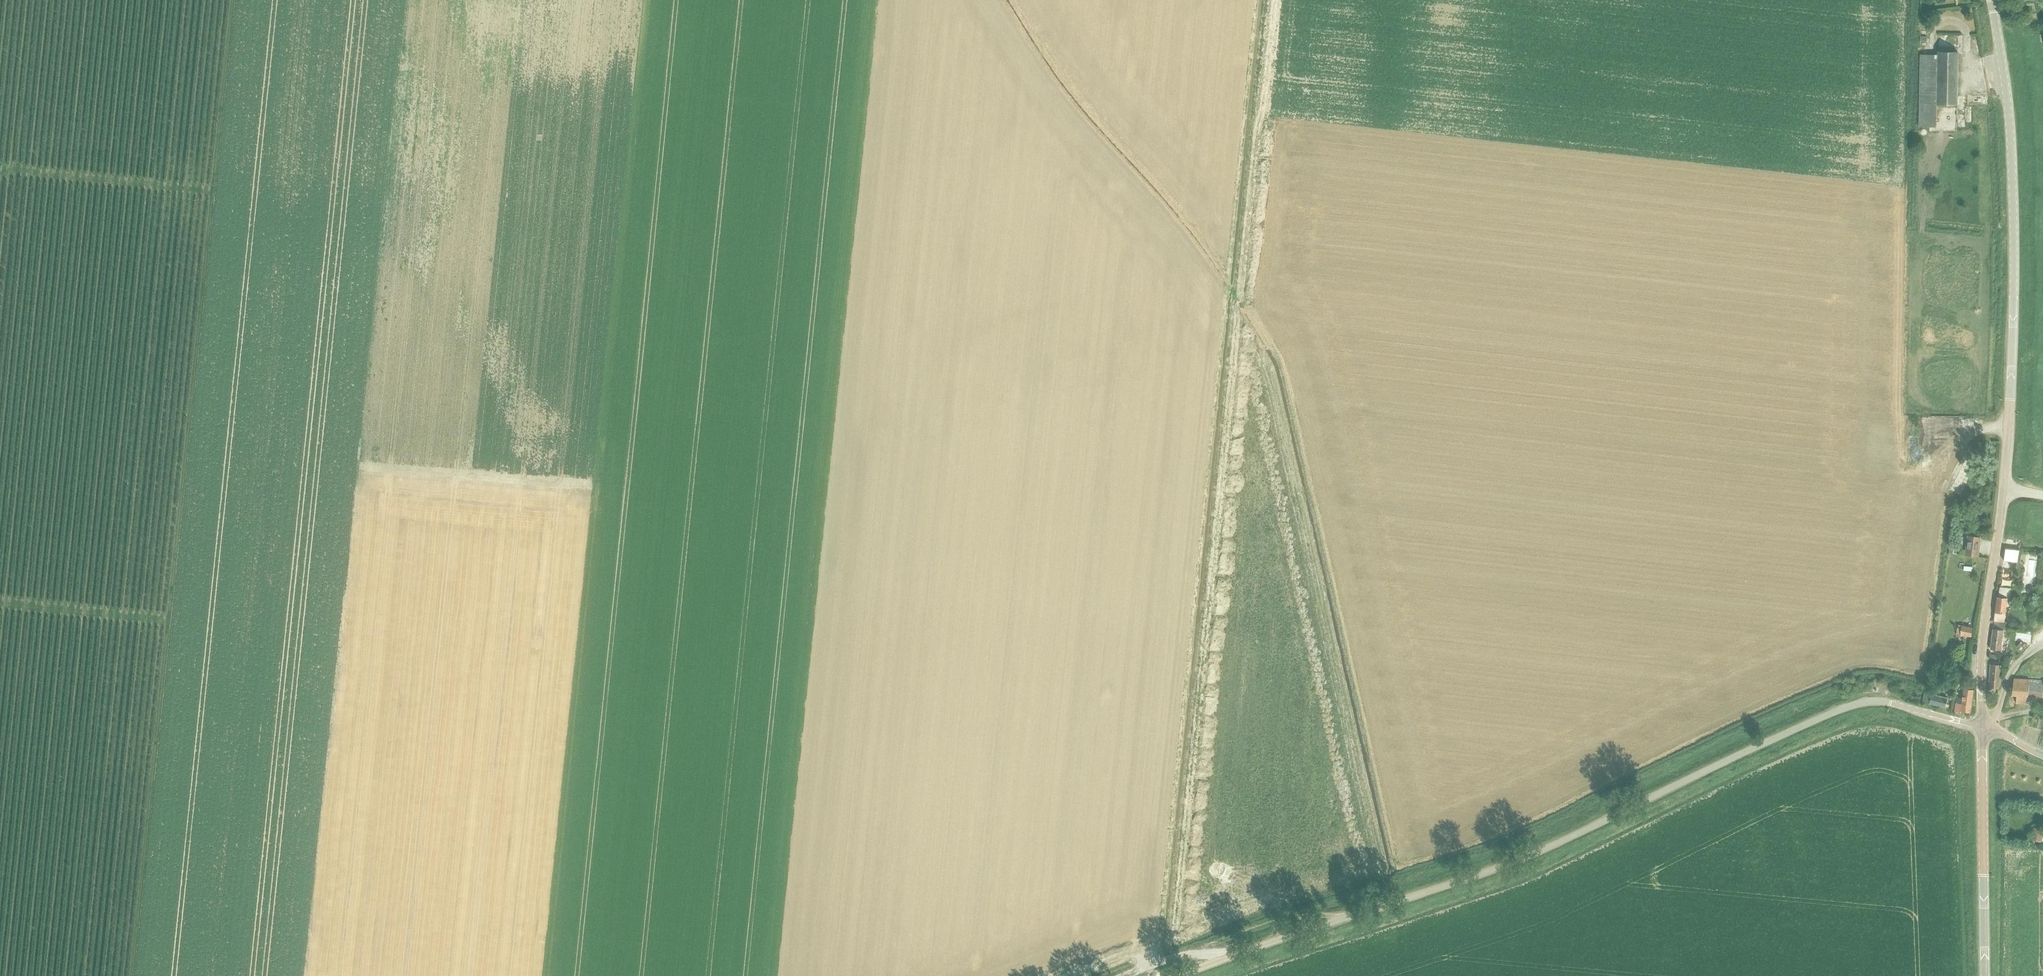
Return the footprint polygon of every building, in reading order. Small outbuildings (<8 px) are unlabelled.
[(1939,52),(1939,54),(1923,54),(1921,126),(1938,127),(1938,103),(1958,104),(1959,52),(1939,52)] [(1997,94),(1976,93),(1976,103),(1996,104),(1997,94)] [(1981,538),(1969,536),(1966,555),(1979,557),(1981,538)] [(1957,546),(1950,545),(1949,552),(1956,553),(1957,546)] [(2017,563),(2019,552),(2006,549),(2004,561),(2017,563)] [(1998,598),(1995,621),(2005,622),(2006,614),(2007,606),(2009,607),(2011,589),(2000,588),(1999,597),(1998,597),(1998,598)] [(1994,630),(1991,650),(1992,650),(1998,651),(2001,651),(2004,631),(2006,631),(2006,629),(2007,625),(2007,623),(2005,622),(1995,621),(1994,630)] [(1959,625),(1957,633),(1971,636),(1973,628),(1959,625)] [(2016,633),(2015,640),(2030,642),(2031,635),(2016,633)] [(1999,688),(2001,665),(1991,664),(1989,687),(1999,688)] [(2012,695),(2017,695),(2016,703),(2042,705),(2042,697),(2042,680),(2017,678),(2014,678),(2013,685),(2012,695)] [(1954,711),(1957,712),(1961,713),(1962,711),(1969,713),(1970,713),(1970,712),(1971,710),(1974,691),(1972,691),(1964,689),(1962,699),(1960,698),(1957,700),(1956,703),(1954,711)] [(1926,692),(1923,702),(1948,708),(1949,705),(1947,704),(1948,698),(1926,692)] [(2032,839),(2042,841),(2042,835),(2042,829),(2035,827),(2032,839)]
